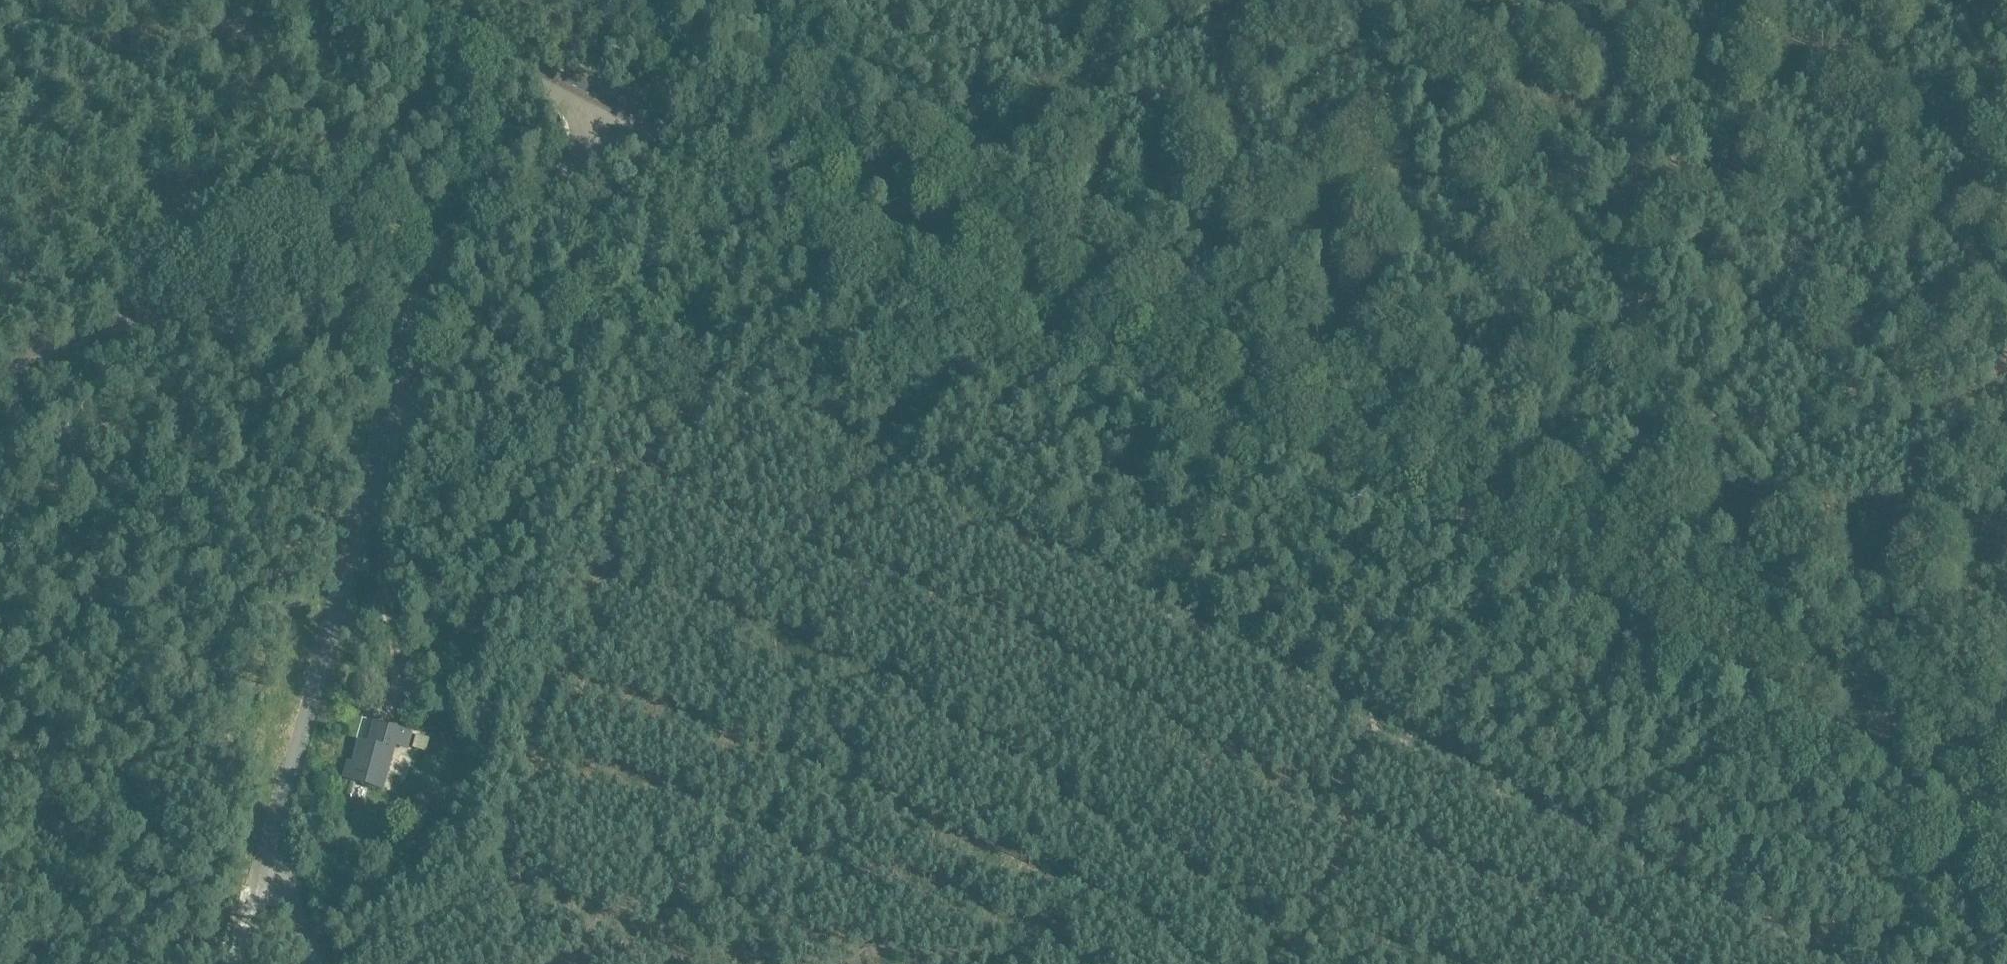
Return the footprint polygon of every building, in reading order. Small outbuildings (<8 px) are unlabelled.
[(346,764),(342,777),(349,779),(348,780),(379,788),(392,744),(403,747),(407,734),(373,724),(368,746),(359,743),(352,765),(346,764)] [(417,736),(413,750),(427,753),(430,740),(417,736)]
